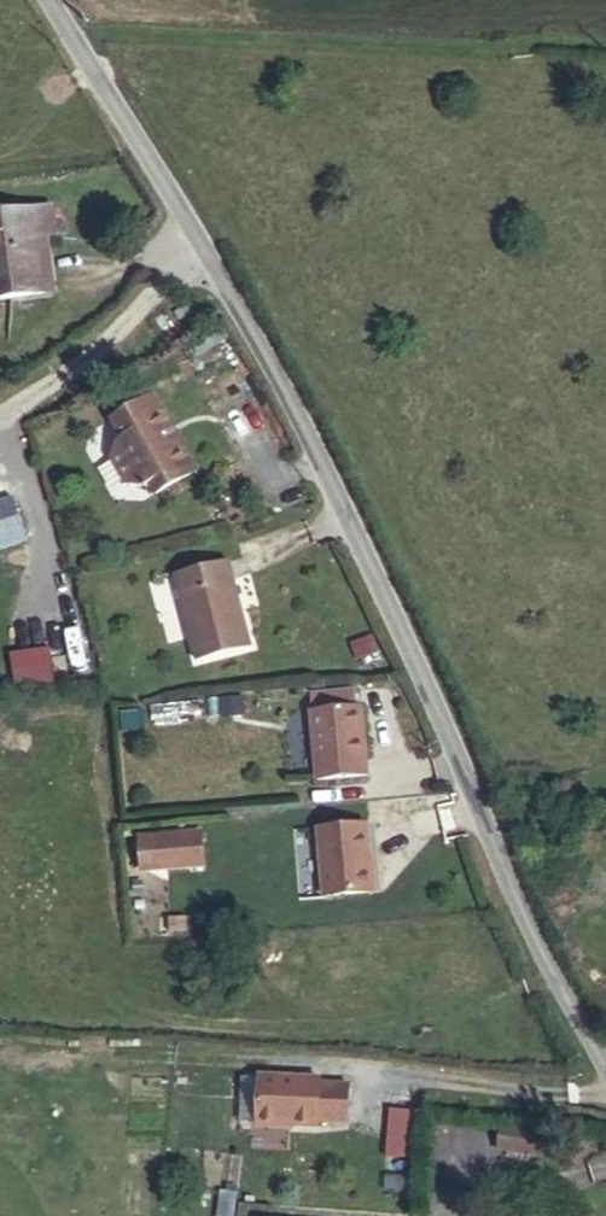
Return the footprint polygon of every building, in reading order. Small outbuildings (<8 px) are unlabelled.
[(40,206),(39,195),(0,200),(0,210),(40,206)] [(40,206),(0,210),(0,221),(3,238),(44,235),(40,206)] [(50,282),(44,235),(3,238),(0,221),(0,286),(50,282)] [(205,455),(163,377),(123,397),(135,421),(116,429),(138,474),(157,463),(164,476),(205,455)] [(239,543),(184,557),(204,642),(259,631),(239,543)] [(367,702),(315,706),(320,776),(372,773),(367,702)] [(202,813),(141,816),(142,846),(204,843),(202,813)] [(369,822),(320,825),(325,893),(372,890),(369,822)] [(333,1072),(333,1066),(273,1064),(272,1113),(333,1115),(333,1108),(333,1072)] [(363,1072),(333,1072),(333,1108),(363,1109),(363,1072)] [(388,1110),(386,1161),(417,1162),(420,1112),(388,1110)] [(563,1116),(502,1110),(499,1138),(559,1145),(563,1116)] [(499,1161),(542,1164),(543,1148),(501,1145),(499,1161)]
